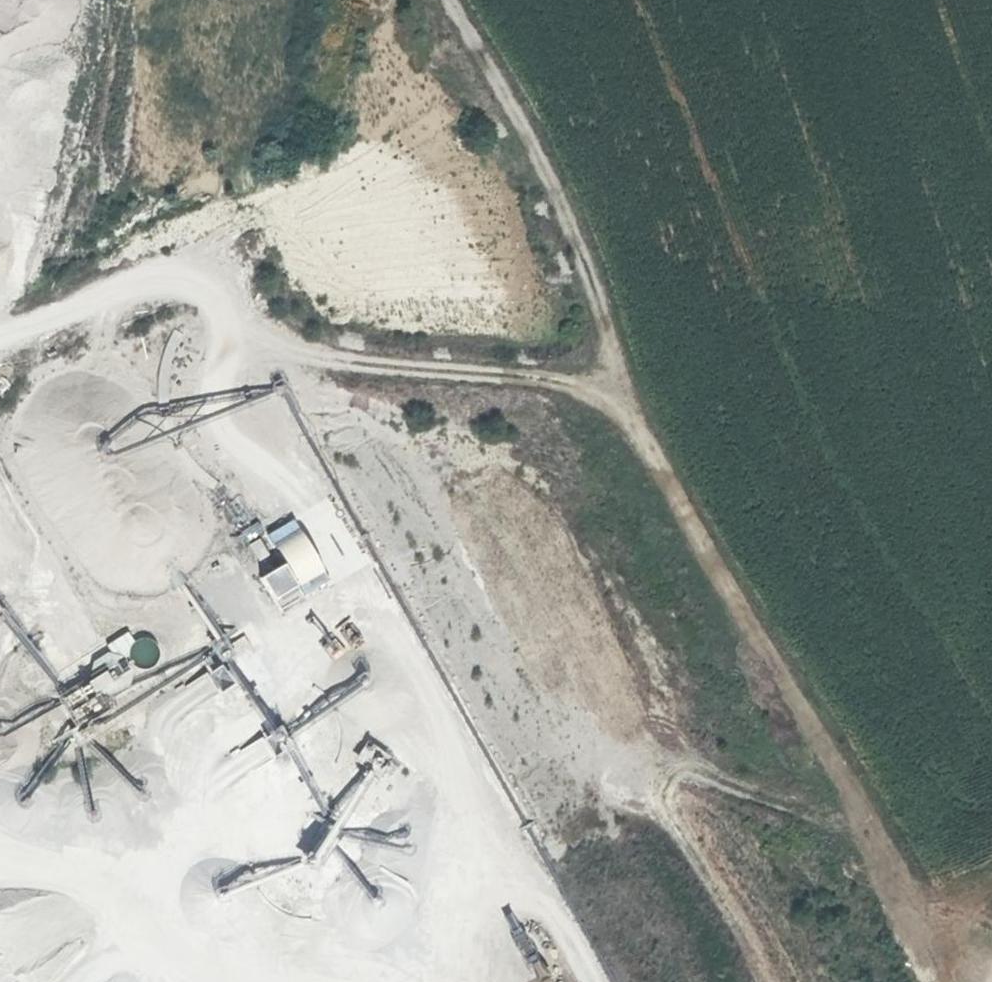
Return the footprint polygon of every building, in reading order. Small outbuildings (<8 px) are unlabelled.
[(300,569),(323,559),(317,546),(294,556),(300,569)] [(293,560),(260,573),(271,598),(303,585),(293,560)] [(212,670),(223,688),(236,679),(225,662),(212,670)] [(97,690),(118,680),(112,668),(91,678),(97,690)]
